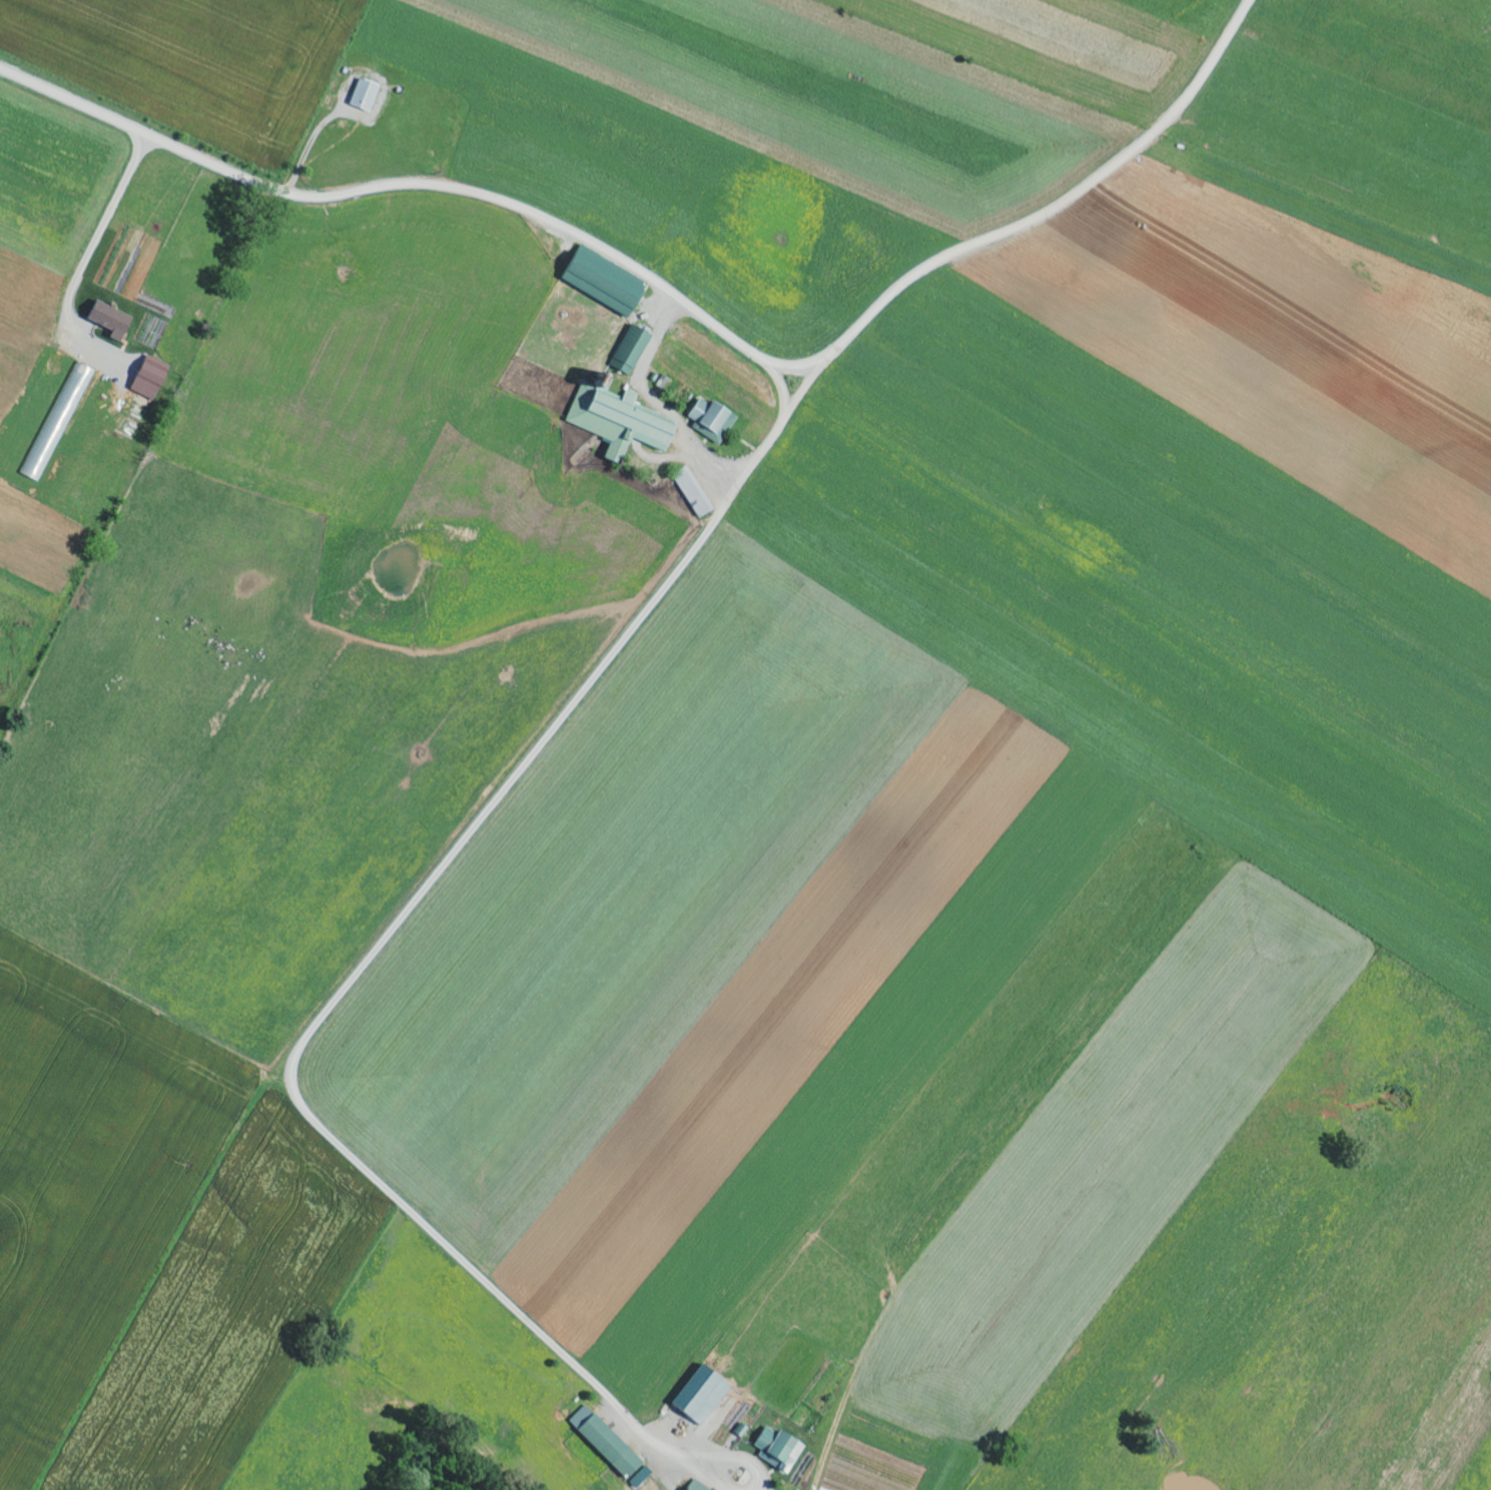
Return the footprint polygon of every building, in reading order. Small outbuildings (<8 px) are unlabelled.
[(383,87),(362,79),(351,106),(373,113),(383,87)] [(336,112),(340,97),(328,94),(324,109),(336,112)] [(137,319),(101,302),(92,321),(117,333),(114,338),(125,344),(137,319)] [(611,366),(633,378),(655,336),(634,325),(611,366)] [(173,368),(150,357),(134,392),(157,403),(173,368)] [(94,369),(76,361),(25,477),(43,485),(94,369)] [(568,424),(615,441),(608,460),(624,466),(633,441),(672,455),(682,427),(636,410),(641,395),(629,391),(626,400),(583,384),(568,424)] [(715,408),(703,400),(691,419),(697,423),(693,428),(721,447),(740,417),(718,403),(715,408)] [(673,477),(702,521),(717,511),(688,467),(673,477)] [(735,1385),(704,1363),(674,1404),(705,1427),(735,1385)] [(639,1489),(655,1473),(587,1405),(571,1422),(639,1489)]
